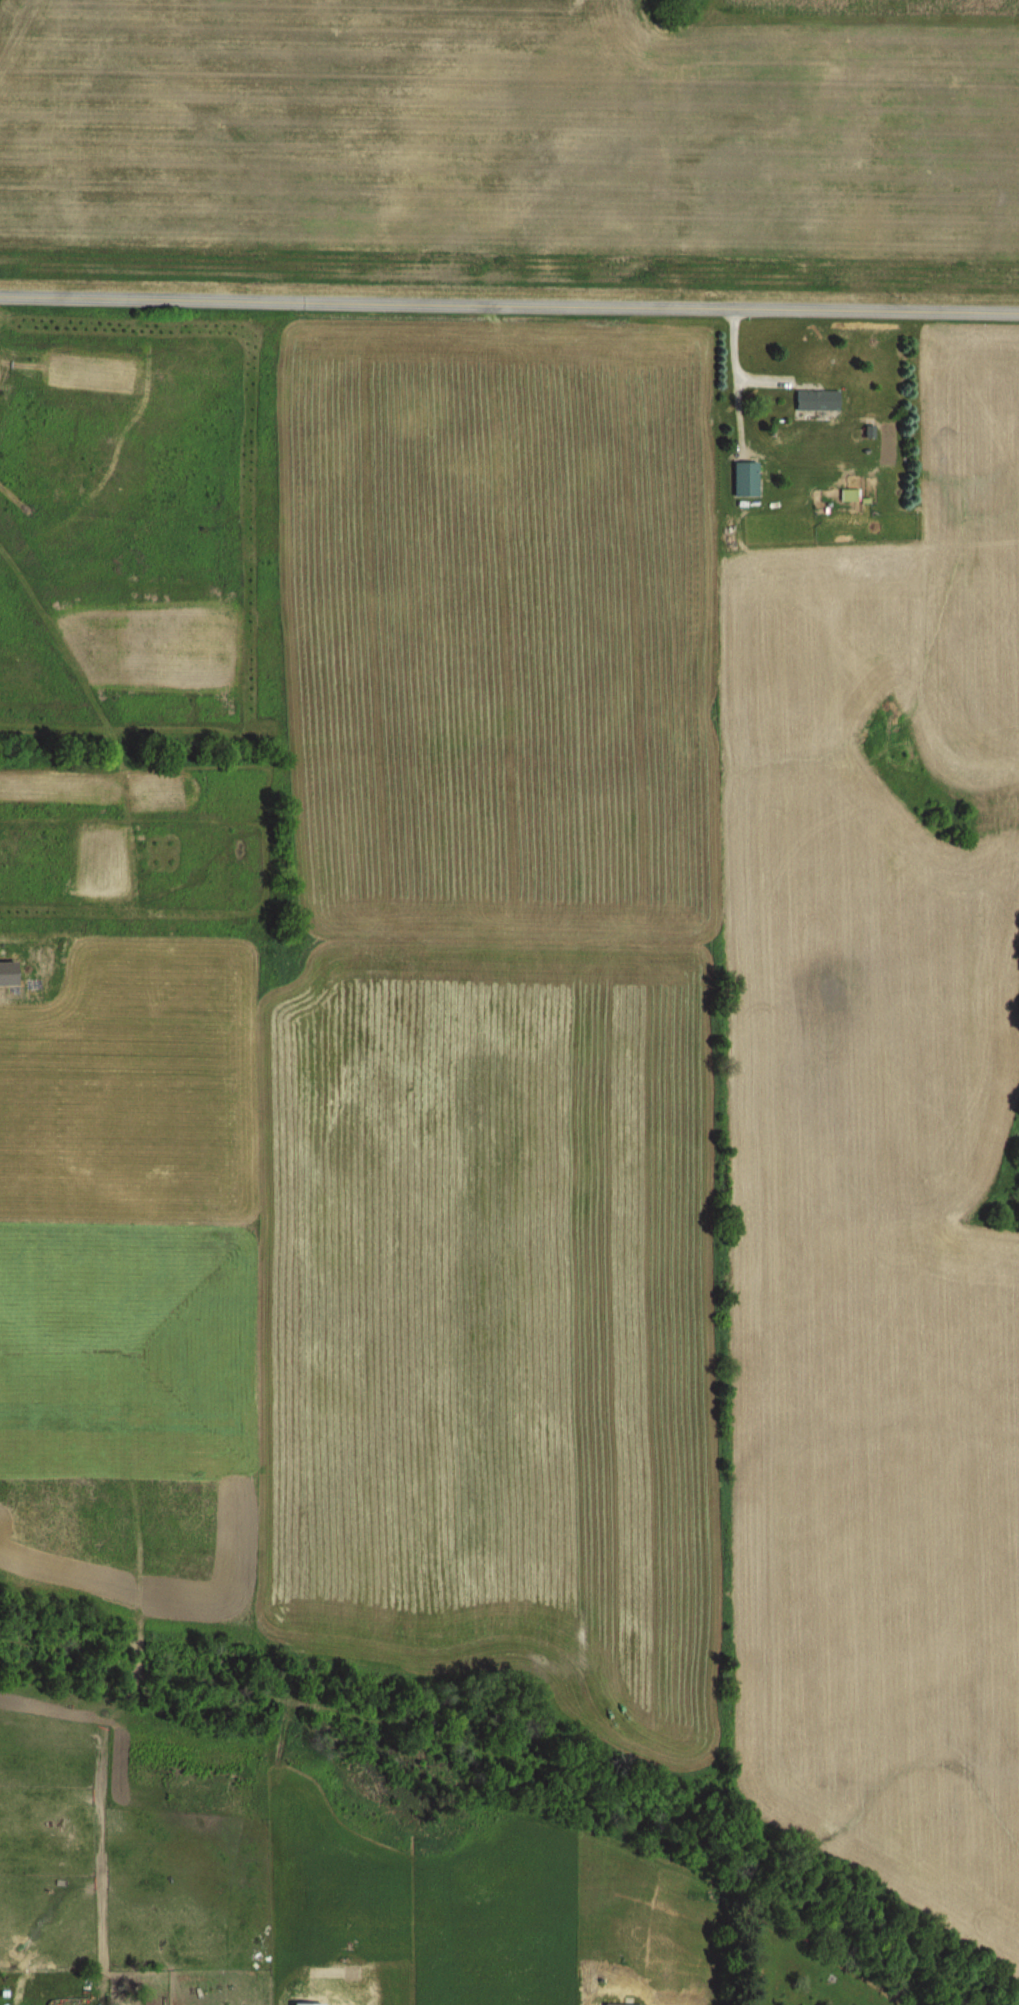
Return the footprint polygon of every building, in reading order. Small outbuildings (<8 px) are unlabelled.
[(793,410),(836,410),(836,390),(793,390),(793,410)] [(755,496),(755,461),(731,461),(731,496),(755,496)]
